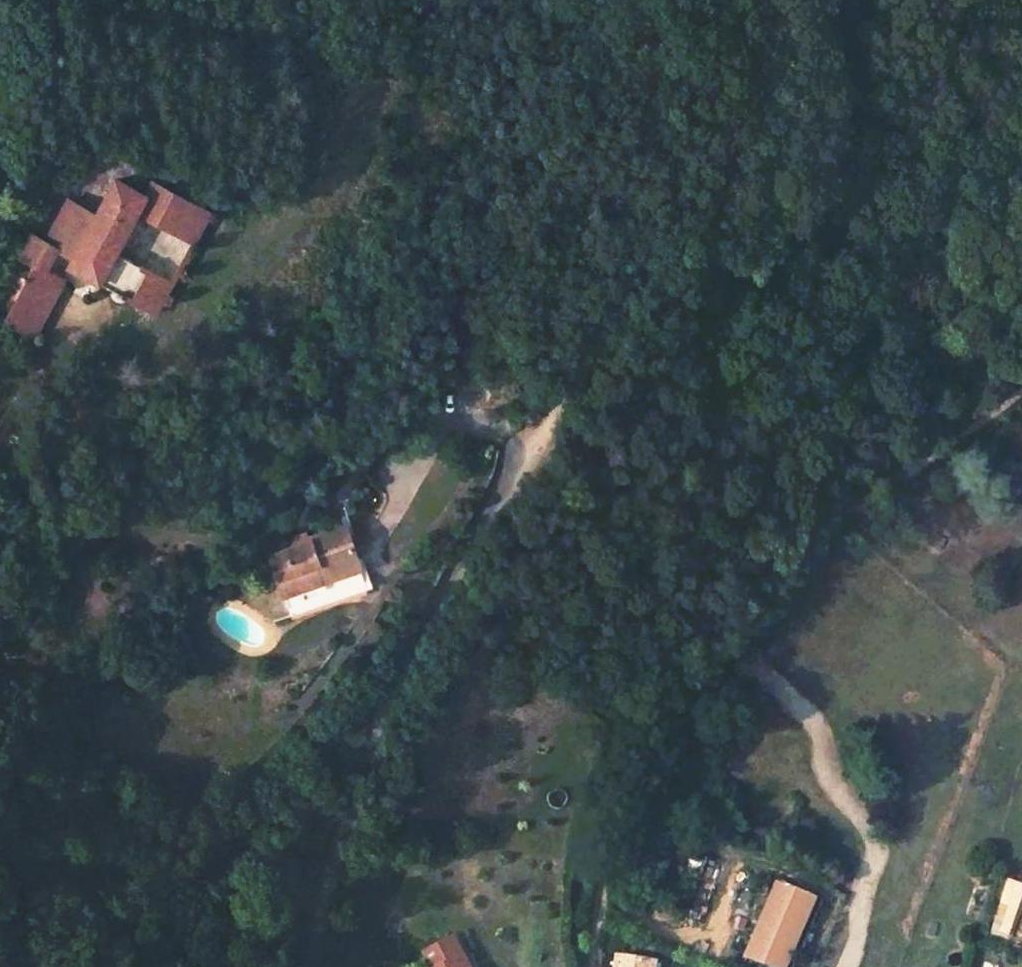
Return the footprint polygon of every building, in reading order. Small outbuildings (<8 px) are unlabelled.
[(137,174),(112,209),(85,189),(57,226),(44,216),(31,235),(45,245),(6,300),(21,311),(34,322),(72,266),(58,255),(71,234),(85,245),(78,254),(161,313),(227,221),(198,200),(172,182),(163,195),(137,174)] [(271,556),(287,600),(327,585),(323,574),(364,560),(350,523),(310,538),(312,541),(271,556)] [(364,560),(323,574),(327,585),(368,570),(364,560)] [(765,966),(791,907),(766,897),(740,956),(765,966)] [(419,966),(462,966),(447,936),(420,949),(425,961),(418,965),(419,966)]
